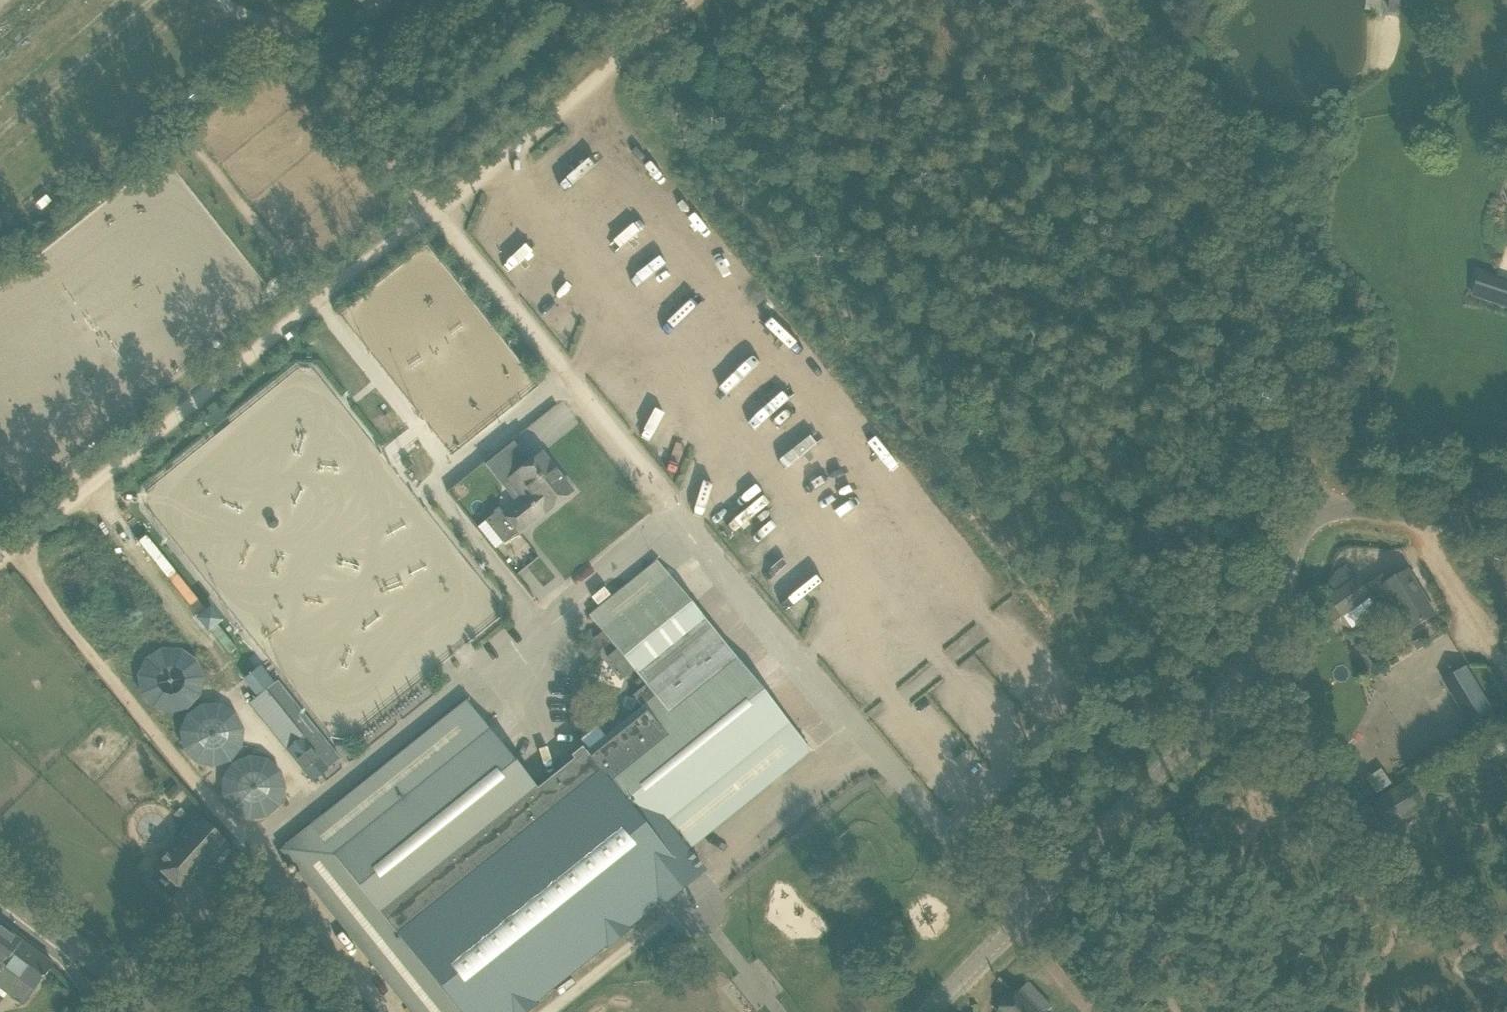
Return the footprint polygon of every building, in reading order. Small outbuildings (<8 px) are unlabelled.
[(369,15),(373,19),(395,0),(357,0),(369,15)] [(1390,11),(1400,12),(1402,0),(1391,0),(1390,11)] [(211,62),(196,74),(203,83),(218,70),(211,62)] [(494,513),(484,521),(503,544),(518,532),(519,533),(533,522),(531,519),(542,510),(544,512),(571,491),(541,453),(513,475),(501,485),(516,502),(502,513),(498,507),(492,512),(494,513)] [(495,454),(484,463),(493,474),(503,465),(495,454)] [(279,849),(410,1011),(521,1011),(654,903),(655,905),(669,895),(665,888),(684,874),(689,880),(703,869),(688,850),(811,751),(656,560),(589,614),(650,689),(637,700),(647,712),(610,741),(602,730),(585,743),(594,754),(591,757),(582,746),(572,754),(574,757),(565,764),(537,786),(467,698),(279,849)] [(1397,606),(1411,629),(1435,614),(1408,570),(1390,582),(1385,573),(1363,587),(1356,578),(1330,596),(1334,602),(1321,611),(1331,625),(1343,616),(1344,616),(1369,598),(1377,610),(1386,612),(1397,606)] [(260,666),(243,680),(256,697),(274,683),(260,666)] [(1470,725),(1494,710),(1467,666),(1443,680),(1470,725)] [(256,697),(248,703),(311,781),(340,758),(278,680),(274,683),(256,697)] [(237,763),(236,706),(181,707),(182,764),(237,763)] [(1496,733),(1478,743),(1488,758),(1505,748),(1496,733)] [(1400,788),(1374,803),(1388,826),(1413,811),(1424,805),(1410,782),(1400,788)] [(179,808),(174,813),(179,819),(185,814),(179,808)] [(185,889),(229,843),(201,817),(158,864),(185,889)] [(695,883),(670,904),(693,931),(718,909),(695,883)] [(21,941),(0,926),(0,969),(21,941)] [(22,1005),(52,964),(21,941),(0,969),(0,989),(22,1005)] [(1053,1008),(1028,982),(997,1011),(998,1011),(1049,1011),(1053,1008)]
